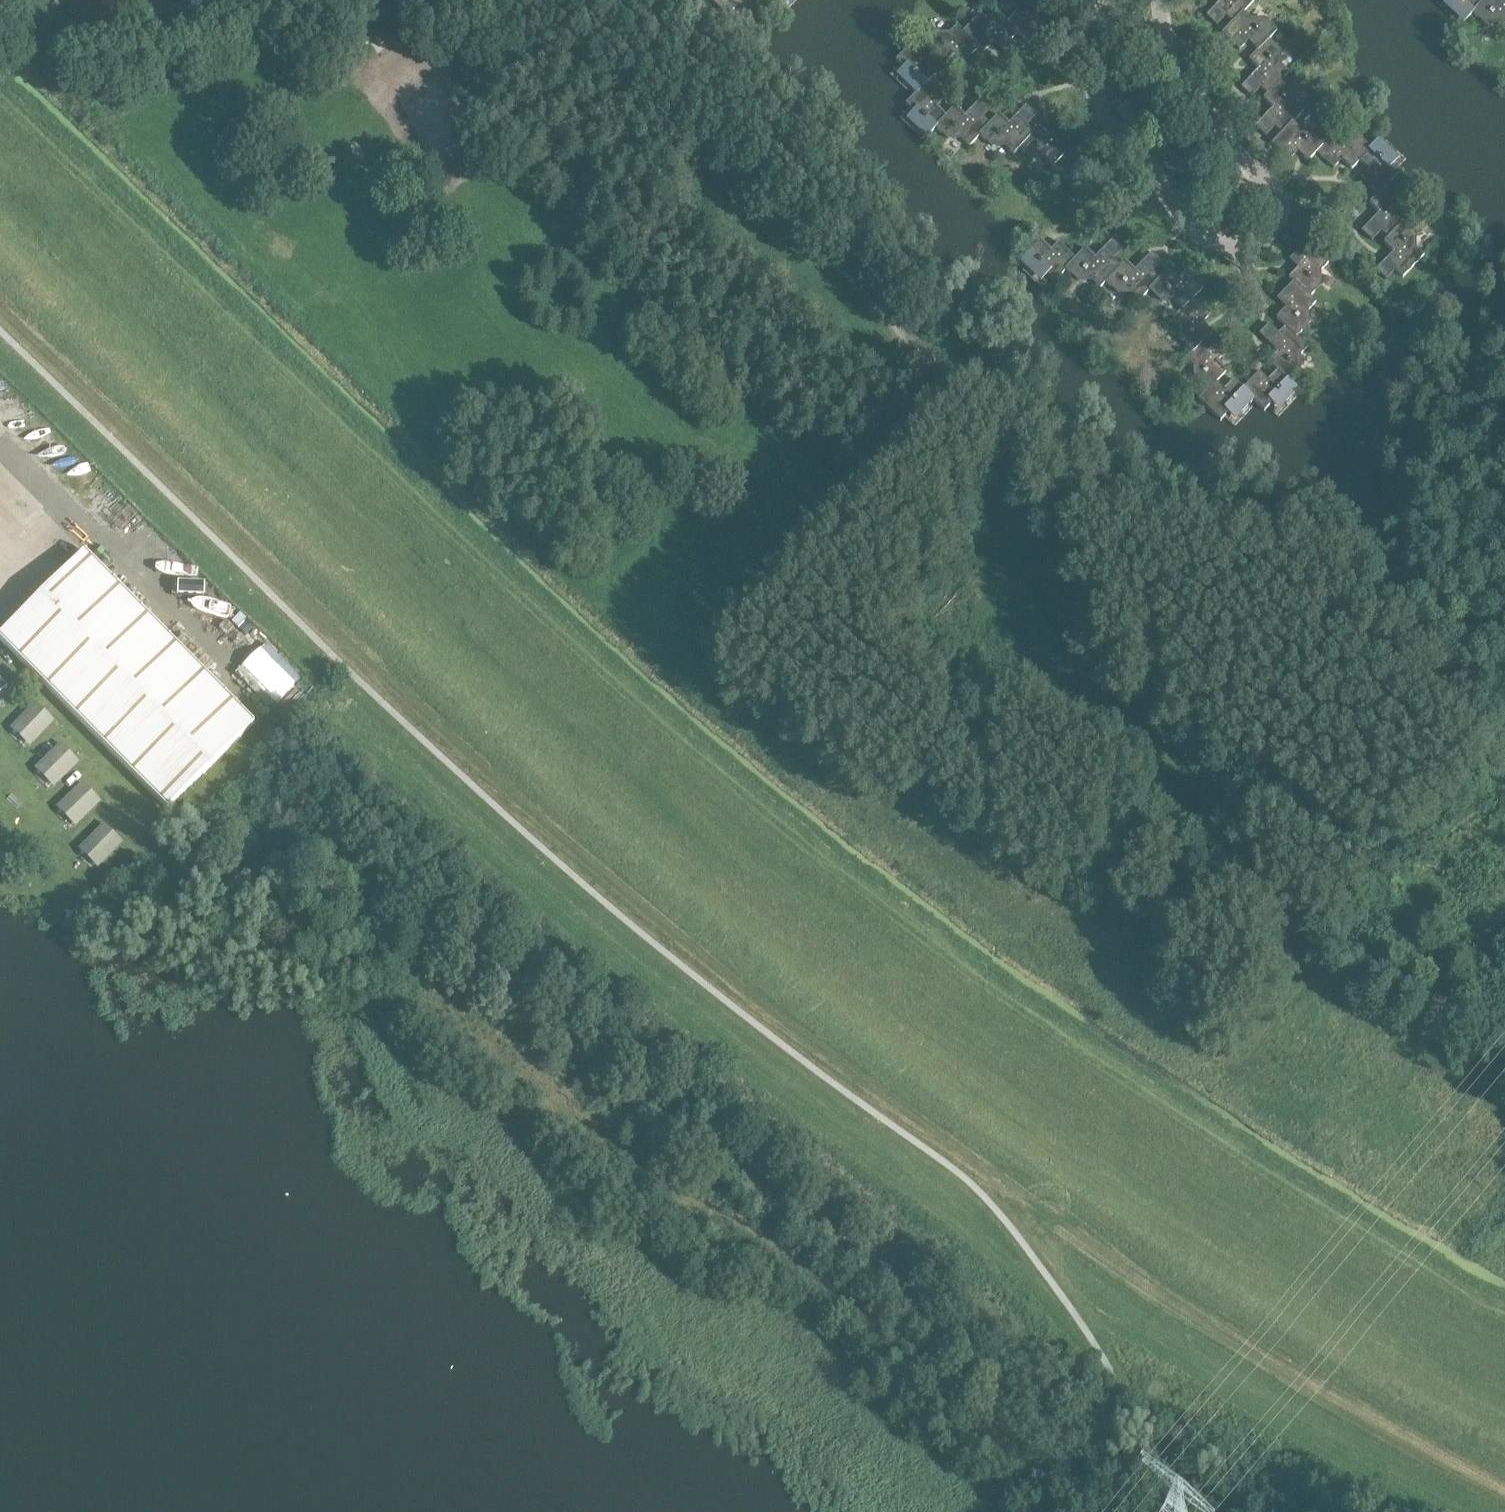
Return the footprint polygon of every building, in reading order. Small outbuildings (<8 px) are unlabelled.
[(727,17),(735,9),(748,9),(757,0),(710,0),(727,17)] [(1007,23),(1018,33),(1029,44),(1046,26),(1033,14),(1039,8),(1043,11),(1046,7),(1039,0),(1015,0),(1014,2),(1014,15),(1008,22),(1007,23)] [(1207,16),(1217,26),(1226,16),(1232,23),(1233,23),(1243,12),(1243,13),(1254,1),(1253,0),(1222,0),(1216,7),(1207,16)] [(1451,12),(1464,24),(1472,14),(1482,3),(1482,2),(1480,0),(1478,0),(1475,3),(1472,0),(1451,0),(1451,12)] [(1472,14),(1484,26),(1498,26),(1504,32),(1504,0),(1497,7),(1491,1),(1492,0),(1484,0),(1482,2),(1482,3),(1472,14)] [(964,32),(963,32),(979,47),(979,48),(983,52),(987,48),(983,44),(989,38),(1011,59),(1021,49),(1011,40),(1018,33),(1007,23),(1008,22),(997,12),(989,19),(975,20),(964,32)] [(1250,19),(1243,13),(1243,12),(1233,23),(1232,23),(1221,34),(1239,51),(1251,38),(1257,44),(1254,48),(1257,51),(1258,51),(1268,40),(1269,40),(1277,32),(1264,19),(1250,19)] [(924,46),(924,47),(934,56),(944,66),(948,62),(944,59),(950,52),(963,64),(979,48),(979,47),(963,32),(964,32),(957,26),(950,34),(936,34),(924,46)] [(917,39),(896,61),(904,69),(904,76),(904,81),(904,83),(916,94),(927,83),(928,83),(936,74),(932,71),(929,74),(922,68),(934,56),(924,47),(924,46),(917,39)] [(1250,79),(1241,88),(1251,98),(1260,88),(1267,95),(1268,95),(1283,79),(1289,73),(1281,66),(1281,52),(1269,40),(1268,40),(1258,51),(1257,51),(1249,60),(1253,64),(1256,60),(1262,66),(1250,79)] [(1296,91),(1283,79),(1268,95),(1267,95),(1263,99),(1267,103),(1271,99),(1277,105),(1265,118),(1282,134),(1293,123),(1304,112),(1296,105),(1296,91)] [(916,94),(906,105),(914,113),(914,124),(915,126),(916,127),(927,138),(935,129),(946,118),(945,117),(942,114),(939,118),(932,112),(944,99),(928,83),(927,83),(916,94)] [(946,118),(935,129),(948,141),(961,140),(969,148),(979,137),(979,136),(990,125),(989,125),(983,118),(992,109),(982,99),(973,109),(961,122),(954,116),(958,112),(954,108),(945,117),(946,118)] [(990,125),(979,136),(979,137),(992,148),(1006,148),(1013,155),(1019,149),(1034,133),(1027,126),(1036,117),(1026,107),(1017,117),(1005,129),(999,123),(1002,120),(998,116),(989,125),(990,125)] [(1279,152),(1270,161),(1280,171),(1289,161),(1301,149),(1307,155),(1304,158),(1308,162),(1316,153),(1326,141),(1314,129),(1300,130),(1293,123),(1282,134),(1271,145),(1279,152)] [(1034,133),(1019,149),(1032,161),(1046,160),(1050,165),(1067,181),(1088,159),(1071,142),(1057,129),(1045,141),(1038,136),(1042,132),(1038,128),(1034,133)] [(1337,130),(1326,141),(1316,153),(1333,169),(1345,156),(1351,162),(1348,166),(1352,170),(1360,161),(1371,149),(1370,149),(1358,137),(1344,137),(1337,130)] [(1360,161),(1364,164),(1367,161),(1373,166),(1361,179),(1378,195),(1389,184),(1390,184),(1400,174),(1392,166),(1391,152),(1379,140),(1370,149),(1371,149),(1360,161)] [(1371,223),(1362,232),(1372,242),(1381,232),(1388,239),(1403,223),(1404,224),(1408,219),(1410,217),(1408,215),(1402,210),(1402,196),(1390,184),(1389,184),(1378,195),(1369,204),(1374,208),(1377,204),(1383,210),(1371,223)] [(1385,262),(1376,271),(1386,281),(1395,271),(1403,279),(1408,273),(1424,257),(1416,249),(1416,235),(1408,228),(1404,224),(1403,223),(1388,239),(1384,243),(1388,247),(1391,243),(1398,249),(1385,262)] [(1076,259),(1065,270),(1066,271),(1078,282),(1092,282),(1099,289),(1105,283),(1120,267),(1120,266),(1113,260),(1122,251),(1112,241),(1103,251),(1091,263),(1085,257),(1088,254),(1084,250),(1075,259),(1076,259)] [(1022,260),(1020,262),(1033,274),(1034,274),(1047,274),(1055,282),(1066,271),(1065,270),(1076,259),(1075,259),(1059,243),(1046,255),(1040,249),(1044,246),(1040,242),(1022,260)] [(1289,279),(1293,283),(1294,283),(1310,298),(1322,285),(1321,271),(1329,264),(1307,243),(1290,260),(1302,272),(1297,279),(1293,275),(1289,279)] [(1120,267),(1105,283),(1118,295),(1132,295),(1139,302),(1149,291),(1160,279),(1159,279),(1153,273),(1162,264),(1151,254),(1131,276),(1124,270),(1128,266),(1124,262),(1120,266),(1120,267)] [(1160,279),(1149,291),(1162,303),(1175,303),(1182,309),(1183,310),(1193,298),(1194,299),(1204,288),(1196,281),(1186,271),(1174,284),(1168,278),(1172,274),(1168,270),(1159,279),(1160,279)] [(1276,319),(1285,327),(1286,327),(1297,338),(1297,337),(1309,325),(1309,311),(1316,303),(1310,298),(1294,283),(1293,283),(1277,300),(1290,312),(1284,318),(1280,315),(1276,319)] [(1180,341),(1192,353),(1193,353),(1207,338),(1208,338),(1212,333),(1208,330),(1205,333),(1198,327),(1211,315),(1194,299),(1193,298),(1183,310),(1182,309),(1172,320),(1180,327),(1180,341)] [(1269,325),(1260,335),(1269,344),(1282,356),(1276,363),(1272,359),(1268,363),(1278,372),(1278,371),(1289,382),(1290,382),(1301,369),(1301,356),(1308,348),(1297,337),(1297,338),(1286,327),(1285,327),(1279,334),(1269,325)] [(1192,353),(1186,359),(1194,367),(1194,381),(1206,392),(1207,393),(1216,383),(1217,383),(1226,373),(1222,369),(1219,373),(1212,367),(1224,354),(1208,338),(1207,338),(1193,353),(1192,353)] [(1244,389),(1243,390),(1254,400),(1254,401),(1265,412),(1273,403),(1286,403),(1299,390),(1293,385),(1290,382),(1289,382),(1278,371),(1278,372),(1275,375),(1278,378),(1272,385),(1260,373),(1244,389)] [(1206,392),(1199,400),(1206,407),(1221,421),(1229,413),(1243,413),(1254,401),(1254,400),(1243,390),(1244,389),(1235,380),(1231,385),(1234,388),(1228,394),(1217,383),(1216,383),(1207,393),(1206,392)] [(0,637),(0,640),(168,810),(255,724),(85,552),(0,637)] [(3,682),(9,676),(0,666),(0,679),(3,682)] [(10,712),(1,717),(11,735),(20,730),(10,712)] [(51,719),(30,737),(37,746),(58,727),(51,719)]
